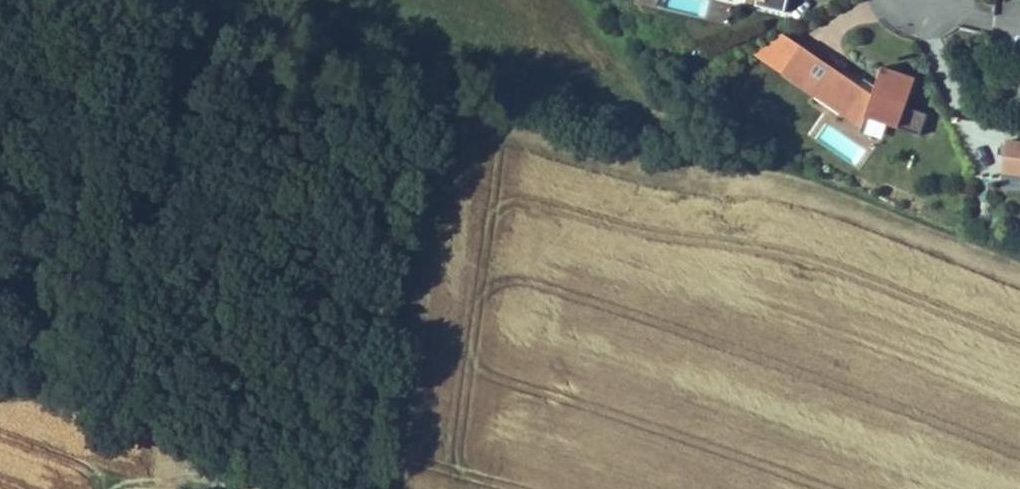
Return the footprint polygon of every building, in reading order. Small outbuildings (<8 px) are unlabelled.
[(766,1),(764,11),(787,17),(791,0),(764,0),(766,1)] [(877,95),(806,45),(788,70),(867,126),(881,106),(888,109),(883,123),(922,137),(930,116),(907,107),(917,78),(888,67),(877,95)]
